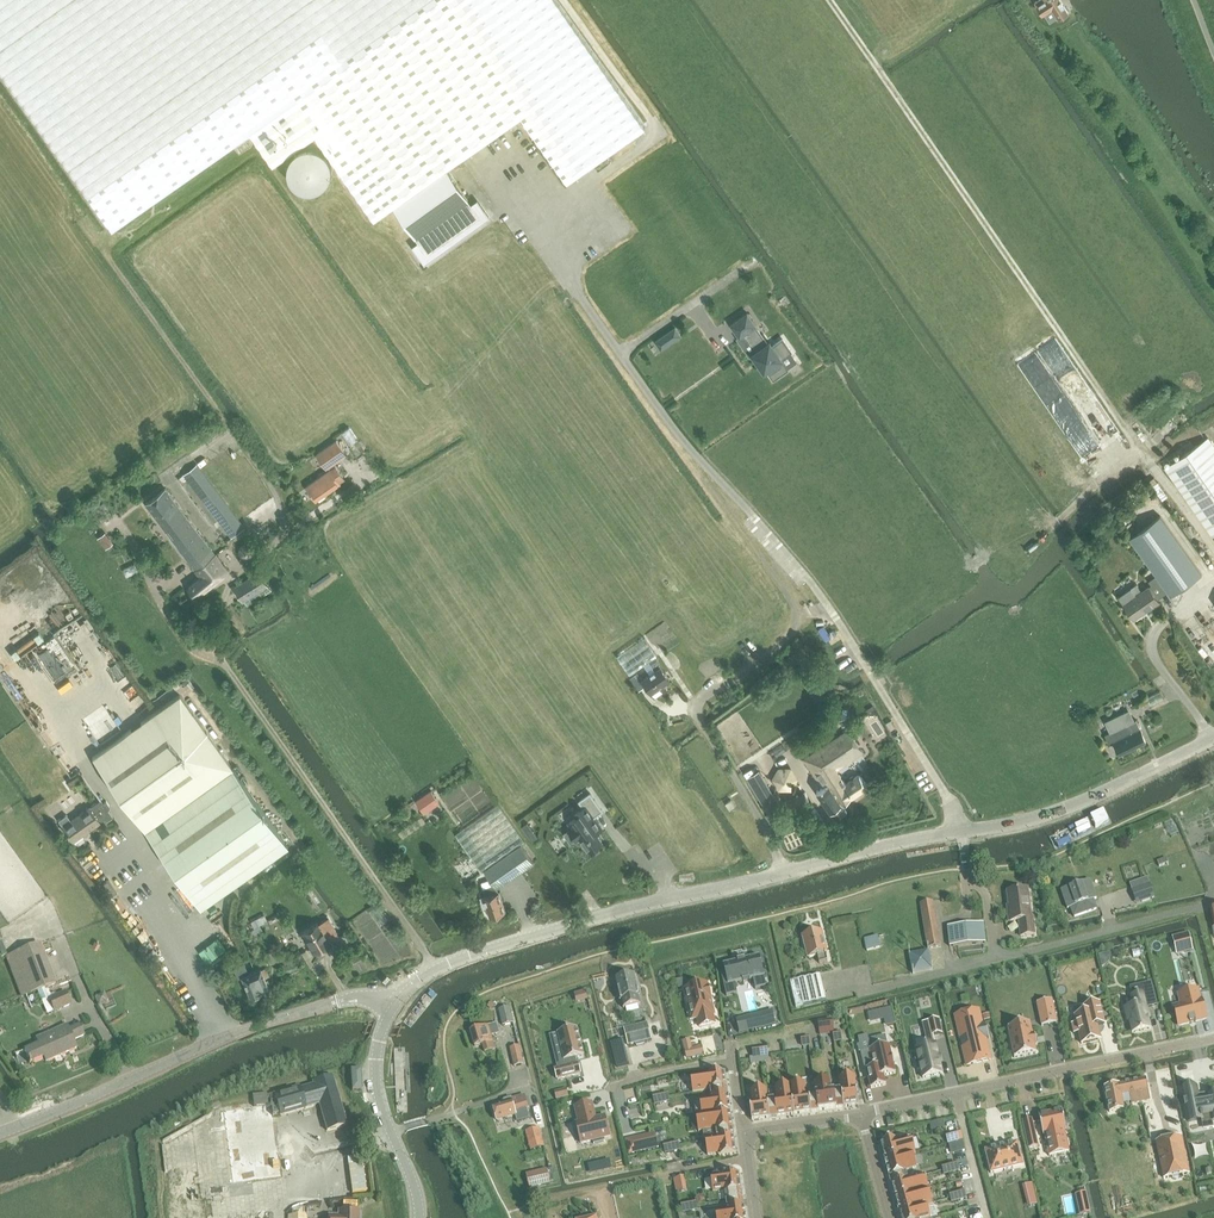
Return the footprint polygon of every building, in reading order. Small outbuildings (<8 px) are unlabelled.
[(468,199),(446,169),(522,117),(568,184),(647,128),(557,0),(0,0),(0,67),(113,229),(250,133),(273,165),(316,136),(375,220),(395,206),(425,251),(479,215),(471,203),(469,204),(467,200),(468,199)] [(1068,12),(1060,0),(1048,0),(1047,1),(1047,0),(1036,0),(1034,1),(1042,13),(1051,7),(1058,18),(1068,12)] [(240,152),(253,142),(249,137),(236,146),(240,152)] [(331,164),(330,161),(328,157),(326,154),(323,151),(320,149),(316,148),(313,147),(309,147),(305,147),(302,149),(298,150),(295,152),(293,155),(291,158),(289,162),(288,165),(288,169),(288,172),(289,176),(291,179),(293,183),(295,185),(298,187),(301,189),(305,190),(309,191),(312,191),(316,190),(319,189),(323,187),(325,184),(328,182),(330,178),(331,175),(332,171),(332,168),(331,164)] [(757,325),(747,312),(731,324),(740,337),(744,334),(756,351),(753,353),(765,370),(767,369),(774,378),(788,369),(787,368),(796,361),(790,352),(791,351),(783,339),(773,346),(770,342),(767,343),(755,326),(757,325)] [(676,327),(655,341),(661,350),(682,336),(676,327)] [(357,439),(349,427),(342,432),(351,444),(357,439)] [(1207,438),(1166,466),(1186,494),(1213,534),(1213,448),(1207,438)] [(344,475),(342,473),(336,465),(335,463),(347,454),(337,440),(316,454),(327,469),(331,466),(332,468),(307,486),(317,500),(342,482),(340,478),(344,475)] [(232,537),(244,528),(196,465),(184,474),(232,537)] [(146,504),(159,522),(171,537),(197,572),(217,557),(165,489),(146,504)] [(1129,538),(1156,576),(1168,593),(1170,596),(1201,574),(1161,516),(1129,538)] [(112,545),(104,534),(98,538),(106,549),(112,545)] [(254,545),(246,541),(238,547),(240,555),(248,559),(255,554),(254,545)] [(228,571),(217,557),(197,572),(202,578),(190,587),(196,595),(228,571)] [(139,570),(135,563),(124,569),(127,576),(139,570)] [(235,586),(248,606),(258,599),(256,596),(260,594),(262,596),(271,590),(258,571),(235,586)] [(1158,600),(1168,593),(1156,576),(1148,581),(1150,585),(1142,591),(1136,584),(1118,597),(1134,620),(1159,602),(1158,600)] [(656,659),(654,657),(657,655),(645,637),(618,656),(630,674),(645,664),(646,666),(651,673),(642,679),(638,673),(631,678),(639,690),(646,685),(651,691),(654,697),(666,689),(663,683),(669,679),(661,667),(656,659)] [(193,693),(192,693),(192,692),(191,692),(190,691),(189,691),(188,691),(187,692),(186,692),(185,692),(185,693),(184,694),(184,695),(184,696),(184,697),(184,698),(184,699),(185,700),(186,701),(187,701),(188,701),(189,701),(190,701),(191,701),(192,700),(193,700),(193,699),(194,698),(194,697),(194,696),(194,695),(193,694),(193,693)] [(200,908),(288,846),(232,767),(180,694),(92,756),(144,830),(200,908)] [(200,703),(199,702),(199,701),(198,701),(197,700),(196,700),(195,700),(194,700),(193,701),(192,702),(191,702),(191,703),(190,704),(190,705),(190,706),(190,707),(191,708),(191,709),(192,710),(193,710),(194,711),(195,711),(196,711),(197,711),(198,710),(199,710),(199,709),(200,709),(200,708),(201,707),(201,706),(201,705),(201,704),(200,703)] [(1109,731),(1105,734),(1109,743),(1113,741),(1119,752),(1146,739),(1136,719),(1134,719),(1129,709),(1105,721),(1109,731)] [(206,712),(206,711),(205,711),(204,710),(203,710),(202,710),(201,710),(200,710),(199,711),(198,712),(197,713),(197,714),(197,715),(197,716),(197,717),(198,718),(199,719),(199,720),(200,720),(201,720),(202,720),(203,720),(204,720),(205,719),(206,719),(206,718),(207,717),(207,716),(207,715),(207,714),(207,713),(206,712)] [(214,721),(213,720),(212,720),(212,719),(211,719),(210,719),(209,719),(208,719),(207,719),(206,720),(205,720),(205,721),(204,722),(203,723),(203,724),(203,725),(204,726),(204,727),(205,728),(205,729),(206,729),(207,730),(208,730),(209,730),(210,730),(211,730),(212,729),(213,728),(214,727),(215,726),(215,725),(215,724),(215,723),(214,722),(214,721)] [(220,731),(219,731),(219,730),(218,730),(217,729),(216,729),(215,729),(214,729),(213,730),(212,730),(212,731),(211,732),(211,733),(211,734),(211,735),(211,736),(211,737),(212,737),(212,738),(213,739),(214,739),(215,739),(216,739),(217,739),(218,739),(219,738),(220,738),(220,737),(221,736),(221,735),(221,734),(221,733),(220,732),(220,731)] [(804,757),(823,786),(817,790),(837,818),(841,819),(846,816),(847,812),(841,802),(842,802),(868,784),(860,773),(845,783),(836,768),(863,751),(848,730),(804,757)] [(792,767),(778,767),(772,778),(779,790),(792,790),(798,778),(792,767)] [(783,809),(759,769),(746,777),(771,817),(783,809)] [(42,786),(31,793),(37,801),(48,794),(42,786)] [(431,790),(416,801),(424,813),(440,802),(431,790)] [(790,809),(809,801),(805,792),(786,800),(790,809)] [(580,837),(589,849),(602,840),(595,831),(602,827),(594,816),(603,810),(591,793),(579,800),(584,807),(575,814),(578,816),(570,822),(572,826),(569,828),(577,839),(580,837)] [(103,802),(100,798),(70,819),(66,814),(58,819),(73,839),(99,821),(101,823),(112,815),(107,809),(109,807),(109,805),(106,800),(103,802)] [(731,799),(726,803),(730,809),(735,806),(731,799)] [(482,882),(485,894),(482,896),(480,896),(484,908),(488,906),(490,915),(505,910),(499,891),(497,891),(496,887),(521,870),(542,900),(556,890),(535,860),(533,861),(521,845),(525,842),(499,804),(455,836),(481,872),(484,870),(491,879),(482,882)] [(527,822),(522,826),(532,840),(538,836),(527,822)] [(1166,860),(1157,863),(1159,868),(1168,865),(1166,860)] [(1090,881),(1061,891),(1068,909),(1070,908),(1072,912),(1072,911),(1074,918),(1096,910),(1094,904),(1093,900),(1097,899),(1090,881)] [(1138,889),(1142,902),(1155,898),(1150,884),(1138,889)] [(1021,937),(1035,935),(1033,919),(1032,919),(1028,890),(1008,892),(1010,912),(1008,912),(1010,922),(1019,921),(1021,937)] [(920,904),(922,914),(925,931),(928,949),(942,947),(933,901),(920,904)] [(376,902),(368,908),(369,910),(370,910),(378,904),(376,902)] [(380,924),(388,919),(378,904),(370,910),(380,924)] [(254,927),(267,920),(263,913),(250,919),(254,927)] [(329,941),(338,935),(328,917),(302,932),(314,952),(330,943),(329,941)] [(950,947),(972,945),(986,943),(984,923),(948,927),(950,947)] [(819,964),(828,962),(826,953),(827,953),(822,933),(804,937),(804,939),(804,941),(805,945),(807,946),(810,957),(817,956),(819,964)] [(1189,934),(1173,938),(1175,946),(1183,944),(1185,952),(1193,950),(1189,934)] [(878,937),(864,940),(867,951),(880,948),(878,937)] [(22,997),(55,984),(40,945),(7,958),(22,997)] [(270,964),(278,961),(276,952),(267,954),(270,964)] [(738,963),(724,967),(729,988),(744,984),(751,983),(750,982),(764,979),(759,958),(745,961),(738,962),(738,963)] [(260,968),(248,973),(244,964),(234,968),(238,977),(241,976),(250,997),(261,992),(261,991),(268,988),(263,976),(268,974),(265,967),(260,969),(260,968)] [(618,979),(615,980),(620,1002),(621,1001),(623,1009),(640,1005),(638,997),(639,997),(634,975),(623,978),(621,977),(619,978),(618,979)] [(790,982),(796,1008),(826,1001),(819,975),(790,982)] [(1134,1007),(1124,1009),(1128,1022),(1129,1021),(1132,1034),(1151,1029),(1147,1013),(1149,1012),(1148,1008),(1157,1006),(1151,983),(1139,986),(1140,986),(1141,986),(1143,994),(1133,996),(1131,996),(1134,1007)] [(713,1016),(714,1016),(711,1002),(708,987),(707,987),(707,986),(685,991),(688,1003),(689,1006),(689,1007),(692,1021),(698,1020),(699,1028),(715,1024),(713,1016)] [(1181,1005),(1174,1007),(1179,1026),(1207,1020),(1202,1000),(1201,1000),(1198,990),(1179,995),(1181,1005)] [(54,1012),(71,1005),(65,992),(49,999),(54,1012)] [(1037,1003),(1042,1026),(1057,1023),(1052,1000),(1037,1003)] [(1097,1026),(1105,1024),(1100,1003),(1085,1007),(1087,1014),(1075,1017),(1077,1023),(1072,1024),(1074,1034),(1079,1033),(1082,1044),(1100,1040),(1097,1026)] [(503,1026),(513,1023),(509,1007),(500,1010),(503,1026)] [(891,1009),(875,1012),(877,1019),(886,1017),(888,1027),(895,1025),(891,1009)] [(773,1011),(747,1018),(751,1032),(776,1026),(773,1011)] [(967,1066),(991,1060),(986,1039),(989,1039),(988,1038),(987,1038),(984,1025),(985,1025),(985,1024),(983,1024),(980,1014),(979,1014),(978,1012),(967,1015),(968,1018),(957,1021),(959,1028),(958,1028),(967,1066)] [(933,1036),(943,1034),(939,1020),(929,1022),(932,1035),(932,1036),(933,1036)] [(833,1028),(832,1021),(819,1023),(820,1030),(833,1028)] [(73,1041),(83,1036),(78,1024),(69,1028),(67,1024),(35,1038),(38,1045),(25,1050),(30,1062),(44,1056),(46,1062),(76,1048),(73,1041)] [(496,1024),(470,1032),(475,1047),(483,1045),(485,1053),(495,1050),(491,1036),(499,1034),(496,1024)] [(624,1029),(628,1046),(651,1040),(647,1024),(624,1029)] [(1033,1036),(1030,1024),(1008,1028),(1015,1059),(1037,1054),(1035,1046),(1037,1046),(1035,1036),(1033,1036)] [(584,1056),(577,1029),(558,1034),(565,1061),(566,1061),(567,1066),(555,1070),(558,1080),(581,1074),(578,1064),(577,1064),(576,1059),(584,1056)] [(841,1033),(834,1034),(835,1042),(842,1041),(841,1033)] [(933,1036),(932,1036),(932,1035),(926,1036),(928,1047),(916,1050),(918,1059),(916,1060),(918,1070),(921,1069),(923,1079),(927,1078),(933,1076),(942,1074),(940,1063),(938,1056),(936,1045),(935,1045),(933,1036)] [(871,1050),(861,1052),(865,1071),(867,1070),(871,1089),(886,1085),(884,1077),(896,1074),(894,1064),(895,1064),(893,1057),(892,1057),(889,1045),(888,1046),(886,1036),(869,1040),(871,1050)] [(809,1038),(802,1039),(803,1047),(810,1046),(809,1038)] [(691,1049),(688,1039),(682,1041),(684,1051),(691,1049)] [(624,1043),(612,1046),(615,1057),(627,1054),(624,1043)] [(514,1066),(523,1064),(519,1046),(510,1049),(514,1066)] [(760,1049),(761,1057),(768,1056),(767,1048),(760,1049)] [(665,1049),(657,1051),(659,1058),(667,1056),(665,1049)] [(761,1057),(760,1049),(753,1051),(754,1059),(761,1057)] [(352,1092),(362,1091),(360,1070),(351,1071),(352,1092)] [(691,1078),(693,1093),(710,1091),(727,1089),(725,1073),(691,1078)] [(267,1094),(253,1096),(254,1107),(272,1105),(273,1117),(280,1115),(280,1116),(284,1115),(288,1114),(293,1112),(298,1111),(306,1108),(311,1107),(319,1105),(327,1131),(347,1126),(343,1114),(333,1077),(313,1082),(314,1085),(300,1089),(300,1086),(267,1096),(267,1094)] [(839,1079),(841,1090),(844,1107),(859,1105),(855,1077),(839,1079)] [(815,1083),(816,1094),(819,1111),(844,1107),(841,1090),(832,1092),(830,1080),(815,1083)] [(1131,1104),(1149,1101),(1145,1081),(1104,1089),(1109,1113),(1124,1111),(1122,1103),(1130,1101),(1131,1104)] [(794,1114),(819,1111),(816,1094),(807,1095),(806,1090),(805,1084),(790,1086),(794,1114)] [(794,1114),(790,1086),(776,1088),(777,1100),(768,1101),(770,1118),(794,1114)] [(1182,1091),(1188,1122),(1191,1134),(1213,1129),(1213,1097),(1212,1097),(1212,1098),(1208,1099),(1208,1096),(1200,1097),(1200,1095),(1198,1096),(1196,1088),(1182,1091)] [(730,1112),(727,1089),(710,1091),(711,1100),(694,1103),(697,1117),(730,1112)] [(567,1090),(555,1093),(557,1100),(568,1097),(567,1090)] [(770,1118),(768,1101),(766,1090),(751,1092),(753,1103),(750,1104),(752,1120),(770,1118)] [(662,1104),(669,1102),(667,1094),(660,1096),(662,1104)] [(654,1098),(655,1105),(662,1104),(660,1096),(654,1098)] [(528,1111),(527,1107),(523,1097),(512,1100),(511,1099),(504,1101),(503,1104),(492,1107),(497,1122),(516,1116),(518,1122),(529,1119),(527,1111),(528,1111)] [(581,1145),(594,1142),(594,1145),(605,1142),(604,1139),(610,1138),(605,1118),(596,1120),(592,1105),(575,1109),(579,1124),(576,1125),(581,1145)] [(1069,1152),(1065,1131),(1066,1131),(1062,1111),(1039,1116),(1040,1122),(1040,1123),(1043,1136),(1045,1136),(1049,1157),(1069,1152)] [(699,1132),(716,1130),(717,1139),(734,1137),(730,1112),(697,1117),(699,1132)] [(1033,1124),(1032,1120),(1023,1122),(1029,1149),(1038,1147),(1033,1124)] [(531,1151),(545,1148),(540,1129),(526,1133),(531,1151)] [(960,1132),(953,1134),(946,1136),(948,1144),(952,1143),(955,1142),(962,1140),(960,1132)] [(633,1139),(637,1154),(658,1148),(655,1134),(633,1139)] [(708,1156),(719,1155),(720,1158),(737,1155),(734,1137),(717,1139),(706,1141),(708,1156)] [(886,1162),(913,1154),(916,1153),(912,1138),(898,1142),(897,1139),(881,1144),(886,1162)] [(955,1142),(952,1143),(955,1154),(965,1151),(962,1140),(955,1142)] [(1181,1140),(1158,1144),(1165,1179),(1188,1175),(1181,1140)] [(673,1153),(680,1151),(678,1143),(671,1145),(673,1153)] [(1023,1166),(1018,1143),(986,1151),(991,1174),(1023,1166)] [(671,1145),(664,1147),(666,1154),(673,1153),(671,1145)] [(886,1162),(892,1185),(908,1180),(906,1171),(913,1169),(917,1168),(913,1154),(886,1162)] [(362,1157),(348,1159),(352,1194),(366,1192),(362,1157)] [(949,1165),(951,1173),(958,1171),(956,1163),(949,1165)] [(949,1165),(942,1167),(945,1175),(951,1173),(949,1165)] [(534,1173),(533,1174),(537,1187),(538,1187),(553,1183),(558,1182),(555,1168),(549,1170),(534,1173)] [(739,1174),(711,1178),(713,1193),(725,1192),(726,1202),(743,1199),(739,1174)] [(896,1199),(929,1190),(925,1176),(908,1180),(892,1185),(896,1199)] [(1027,1193),(1034,1191),(1032,1184),(1027,1185),(1025,1186),(1027,1193)] [(932,1204),(929,1190),(896,1199),(899,1213),(932,1204)] [(957,1193),(959,1201),(966,1199),(964,1191),(957,1193)] [(957,1193),(950,1195),(952,1203),(959,1201),(957,1193)] [(728,1212),(716,1213),(717,1217),(746,1217),(743,1199),(726,1202),(728,1212)] [(691,1212),(698,1211),(696,1203),(689,1204),(691,1212)] [(932,1204),(899,1213),(901,1217),(930,1217),(928,1210),(932,1209),(935,1208),(934,1203),(932,1204)] [(689,1204),(682,1206),(684,1214),(691,1212),(689,1204)] [(290,1215),(289,1217),(307,1217),(307,1206),(299,1206),(299,1216),(290,1215)] [(1088,1206),(1079,1208),(1081,1216),(1090,1213),(1088,1206)]
